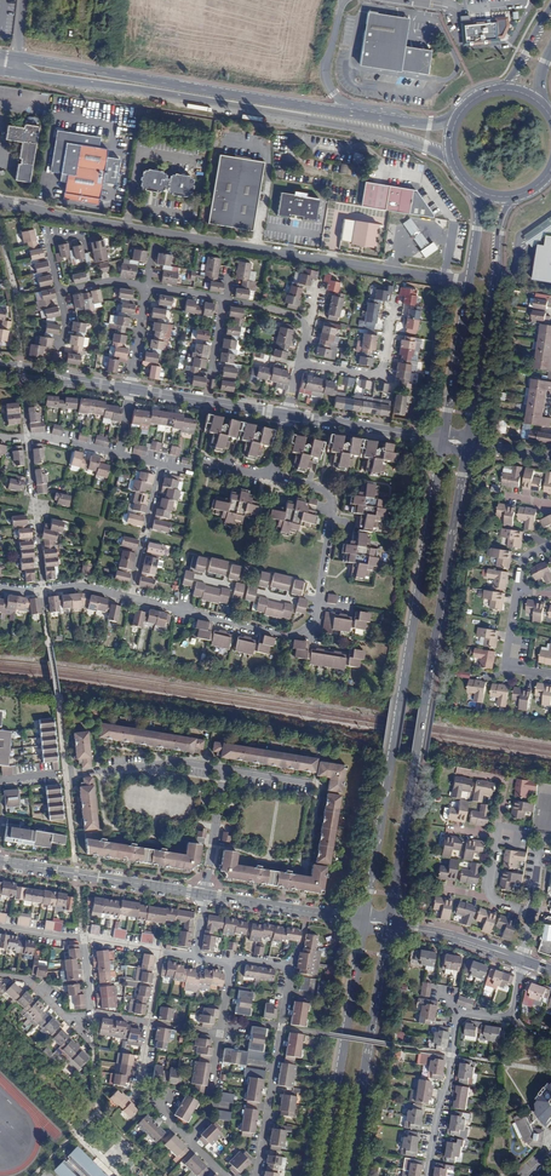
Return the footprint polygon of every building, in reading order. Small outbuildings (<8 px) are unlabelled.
[(367,13),(359,65),(428,75),(431,51),(404,46),(404,45),(404,42),(403,41),(400,38),(397,36),(399,18),(367,13)] [(468,25),(462,25),(463,30),(461,30),(460,31),(461,32),(461,33),(463,33),(464,42),(469,41),(470,43),(499,39),(498,37),(503,37),(507,26),(507,18),(496,19),(496,21),(490,21),(486,22),(467,24),(468,25)] [(25,115),(24,123),(39,126),(41,117),(25,115)] [(39,126),(24,123),(23,127),(8,124),(5,139),(21,141),(19,157),(21,158),(21,163),(18,162),(15,180),(30,182),(38,130),(39,130),(39,126)] [(63,131),(56,136),(50,171),(61,173),(59,181),(66,182),(63,199),(97,204),(101,181),(114,183),(118,158),(105,156),(106,149),(97,147),(98,141),(96,136),(63,131)] [(360,164),(362,155),(359,155),(359,153),(354,152),(352,163),(358,164),(358,163),(360,164)] [(251,230),(262,161),(217,154),(206,223),(251,230)] [(347,176),(348,166),(341,164),(340,174),(347,176)] [(192,176),(186,175),(186,173),(177,172),(177,174),(171,173),(170,177),(164,177),(165,172),(158,171),(159,169),(150,168),(150,169),(144,169),(143,174),(141,173),(140,182),(141,182),(141,187),(145,188),(145,190),(160,192),(160,191),(163,191),(164,190),(165,190),(165,189),(168,190),(167,192),(170,192),(169,193),(177,194),(177,195),(179,196),(180,195),(184,195),(186,195),(186,194),(189,194),(190,190),(191,190),(192,181),(191,181),(192,176)] [(365,181),(361,206),(433,218),(434,215),(416,189),(365,181)] [(303,219),(317,221),(321,198),(307,196),(308,192),(295,190),(295,194),(282,192),(278,215),(291,217),(292,214),(304,216),(303,219)] [(412,234),(419,230),(411,218),(404,223),(412,234)] [(361,246),(368,247),(375,248),(380,225),(345,219),(341,240),(352,242),(352,244),(361,246)] [(525,236),(532,245),(550,232),(550,219),(525,236)] [(28,246),(37,244),(34,229),(21,232),(23,243),(27,243),(28,246)] [(414,239),(421,234),(419,230),(412,234),(414,239)] [(429,246),(421,234),(414,239),(422,250),(429,246)] [(97,236),(88,239),(89,241),(89,243),(91,243),(93,251),(105,249),(104,240),(98,241),(97,236)] [(538,248),(533,279),(550,282),(550,238),(546,241),(546,245),(545,249),(538,248)] [(70,256),(69,251),(67,243),(58,245),(59,253),(55,254),(57,262),(61,261),(61,258),(70,256)] [(39,258),(44,257),(42,248),(38,249),(37,244),(28,246),(31,260),(39,258)] [(84,254),(82,245),(72,247),(73,250),(69,251),(70,256),(71,260),(75,259),(75,260),(85,258),(84,254)] [(105,249),(93,251),(95,263),(108,260),(105,249)] [(129,264),(137,265),(138,266),(139,261),(145,263),(147,251),(134,249),(132,260),(130,260),(129,264)] [(163,265),(162,270),(163,270),(171,271),(172,267),(170,266),(171,255),(159,253),(157,264),(163,265)] [(208,276),(217,278),(218,273),(221,274),(222,268),(219,267),(221,259),(207,257),(204,276),(208,276)] [(35,273),(42,272),(49,270),(47,261),(40,263),(39,258),(31,260),(27,261),(29,266),(34,265),(35,273)] [(242,280),(241,284),(251,286),(251,282),(248,281),(251,264),(238,262),(235,279),(242,280)] [(122,263),(120,276),(126,277),(134,278),(137,265),(129,264),(122,263)] [(316,280),(318,272),(303,268),(302,274),(301,273),(298,283),(301,284),(311,286),(313,280),(316,280)] [(171,271),(163,270),(161,283),(176,285),(178,272),(171,271)] [(37,278),(39,287),(52,284),(50,275),(43,276),(42,272),(35,273),(32,274),(33,279),(37,278)] [(74,274),(72,275),(74,284),(86,281),(84,272),(74,274)] [(331,275),(325,273),(323,282),(328,283),(326,290),(335,292),(338,293),(340,283),(329,280),(331,275)] [(211,282),(209,290),(222,293),(223,283),(217,282),(217,278),(208,276),(208,277),(208,280),(207,281),(211,282)] [(288,295),(300,298),(302,288),(300,288),(301,284),(298,283),(291,281),(288,295)] [(236,288),(235,297),(248,299),(249,290),(250,291),(250,289),(251,286),(241,284),(241,289),(236,288)] [(392,295),(393,286),(388,286),(387,291),(376,289),(374,299),(378,300),(386,301),(388,294),(392,295)] [(41,305),(50,303),(49,299),(55,298),(53,288),(40,291),(42,301),(40,301),(41,305)] [(132,290),(120,288),(118,298),(121,298),(120,302),(122,303),(129,304),(130,300),(131,300),(132,296),(132,290)] [(406,288),(401,288),(399,296),(404,297),(403,304),(411,305),(415,306),(416,296),(405,294),(406,288)] [(102,302),(100,289),(90,291),(90,292),(86,293),(87,298),(89,307),(94,306),(93,304),(102,302)] [(345,294),(338,293),(335,292),(334,296),(332,295),(330,305),(341,308),(345,294)] [(89,307),(87,298),(83,299),(81,293),(72,295),(75,308),(84,306),(85,308),(86,308),(89,307)] [(171,306),(172,297),(159,295),(158,304),(159,304),(158,308),(165,310),(167,310),(168,307),(168,306),(171,306)] [(288,295),(286,295),(284,303),(288,304),(287,308),(296,310),(298,306),(300,298),(288,295)] [(548,297),(548,301),(535,299),(534,308),(547,310),(547,307),(550,307),(550,298),(548,297)] [(366,312),(378,314),(379,304),(378,304),(378,300),(374,299),(368,298),(366,312)] [(198,315),(199,306),(195,305),(196,301),(186,299),(184,312),(194,314),(194,315),(198,315)] [(203,315),(212,317),(214,304),(205,302),(204,306),(199,306),(198,315),(203,316),(203,315)] [(46,318),(55,316),(59,315),(57,307),(51,308),(50,303),(41,305),(42,310),(44,310),(46,318)] [(135,305),(129,304),(122,303),(120,313),(118,312),(117,316),(127,318),(128,314),(133,315),(135,305)] [(341,308),(330,305),(327,315),(328,315),(327,319),(337,321),(338,317),(339,318),(341,308)] [(421,307),(415,306),(411,305),(410,309),(409,309),(407,318),(407,319),(419,320),(421,307)] [(242,318),(243,309),(230,307),(229,316),(234,317),(234,321),(243,323),(244,319),(242,318)] [(165,310),(158,308),(153,308),(151,317),(157,318),(157,322),(166,324),(166,320),(164,319),(165,310)] [(547,313),(533,310),(532,320),(545,322),(544,324),(549,325),(550,321),(550,317),(546,316),(547,313)] [(376,324),(378,314),(366,312),(364,322),(365,322),(365,326),(374,327),(375,324),(376,324)] [(129,318),(127,318),(117,316),(113,315),(111,315),(109,328),(116,329),(125,330),(126,326),(128,327),(129,318)] [(44,332),(53,334),(58,334),(59,325),(54,325),(55,320),(55,316),(46,318),(44,332)] [(419,320),(407,319),(405,329),(406,329),(406,333),(415,334),(416,330),(417,331),(419,320)] [(85,333),(86,323),(73,321),(72,327),(71,331),(76,332),(75,336),(83,337),(85,337),(85,333)] [(243,323),(234,321),(233,326),(227,325),(226,334),(232,335),(239,336),(240,327),(242,328),(243,323)] [(157,322),(154,322),(152,331),(155,331),(154,335),(163,337),(164,333),(166,333),(167,324),(166,324),(157,322)] [(334,324),(324,322),(321,332),(335,336),(336,329),(333,328),(334,324)] [(280,327),(278,335),(291,338),(293,330),(294,326),(284,324),(283,328),(280,327)] [(544,324),(543,333),(550,335),(550,326),(549,325),(544,324)] [(1,329),(0,329),(0,340),(7,341),(9,330),(1,329)] [(125,330),(116,329),(115,333),(113,333),(112,342),(113,342),(123,343),(125,344),(127,335),(125,335),(125,330)] [(208,341),(209,331),(196,329),(195,336),(195,339),(194,343),(196,343),(204,344),(204,340),(208,341)] [(362,341),(376,344),(377,336),(376,336),(377,332),(367,330),(366,334),(363,333),(362,341)] [(44,346),(51,347),(52,341),(53,334),(44,332),(43,337),(40,336),(38,345),(44,346)] [(335,336),(321,332),(319,343),(329,345),(330,342),(333,343),(335,336)] [(543,333),(540,333),(538,342),(550,344),(550,335),(543,333)] [(83,337),(75,336),(70,335),(69,344),(73,345),(73,350),(82,351),(83,347),(82,346),(83,337)] [(163,337),(154,335),(153,340),(151,339),(150,348),(152,348),(161,350),(163,350),(164,342),(163,341),(163,337)] [(223,338),(222,347),(228,349),(235,350),(237,341),(240,341),(241,336),(239,336),(232,335),(231,340),(223,338)] [(279,343),(279,346),(288,348),(289,345),(290,345),(291,338),(278,335),(276,342),(279,343)] [(414,338),(404,336),(404,340),(401,339),(400,347),(414,350),(415,342),(414,342),(414,338)] [(361,352),(371,354),(372,350),(375,351),(376,344),(362,341),(357,341),(356,348),(361,349),(362,349),(361,352)] [(118,357),(126,358),(128,349),(122,348),(123,343),(113,342),(113,347),(115,347),(113,356),(118,357)] [(550,349),(550,344),(538,342),(537,351),(550,353),(550,349)] [(207,355),(209,345),(204,344),(196,343),(194,353),(192,352),(192,357),(193,357),(201,358),(202,354),(207,355)] [(329,345),(319,343),(315,355),(329,359),(331,350),(328,349),(329,345)] [(42,358),(44,346),(38,345),(31,344),(29,355),(33,356),(42,358)] [(288,348),(279,346),(278,350),(275,349),(273,356),(286,359),(288,352),(288,348)] [(414,350),(400,347),(398,355),(401,355),(400,359),(411,360),(411,357),(413,357),(414,350)] [(146,352),(144,361),(157,363),(159,354),(160,354),(161,350),(152,348),(152,353),(146,352)] [(221,352),(220,361),(225,362),(233,363),(235,355),(236,355),(237,350),(235,350),(228,349),(228,353),(221,352)] [(82,351),(73,350),(72,354),(68,353),(66,363),(79,365),(80,356),(82,356),(82,351)] [(550,353),(537,351),(535,359),(539,360),(549,362),(550,353)] [(371,358),(371,354),(361,352),(361,356),(360,356),(358,364),(372,367),(374,358),(371,358)] [(118,362),(127,363),(128,358),(126,358),(118,357),(118,360),(109,359),(107,371),(117,373),(118,362)] [(189,370),(199,372),(199,368),(205,369),(207,359),(201,358),(193,357),(191,366),(190,366),(189,370)] [(411,360),(400,359),(400,363),(398,362),(397,369),(410,371),(411,365),(410,364),(411,360)] [(549,362),(539,360),(537,369),(549,371),(550,371),(550,362),(549,362)] [(144,361),(142,361),(141,366),(150,367),(148,378),(159,380),(160,370),(161,364),(157,363),(144,361)] [(223,367),(222,376),(235,378),(236,369),(233,368),(234,364),(233,363),(225,362),(224,367),(223,367)] [(256,378),(266,380),(268,370),(269,368),(259,366),(256,378)] [(268,370),(266,380),(276,383),(280,369),(274,367),(273,367),(272,369),(272,371),(268,370)] [(280,369),(275,387),(287,390),(291,375),(287,375),(288,371),(280,369)] [(397,369),(396,377),(399,378),(399,382),(402,382),(401,386),(411,388),(411,384),(408,383),(410,371),(397,369)] [(191,385),(204,387),(205,382),(206,378),(198,376),(199,372),(189,370),(188,375),(193,376),(191,385)] [(315,378),(312,392),(322,394),(325,383),(327,376),(316,373),(315,378)] [(311,396),(312,392),(315,378),(307,376),(306,379),(302,379),(300,389),(299,393),(311,396)] [(544,390),(548,391),(550,391),(550,382),(535,379),(534,388),(544,390)] [(220,390),(233,392),(234,383),(221,380),(220,390)] [(325,383),(322,394),(334,397),(335,396),(337,387),(333,386),(334,382),(326,380),(325,383)] [(531,388),(529,397),(543,399),(544,390),(534,388),(531,388)] [(395,394),(394,403),(405,405),(406,396),(395,394)] [(354,395),(353,400),(352,410),(361,412),(362,401),(363,397),(354,395)] [(58,397),(46,396),(45,406),(60,408),(61,401),(58,401),(58,397)] [(335,397),(334,407),(343,409),(345,398),(335,397)] [(529,397),(528,405),(541,408),(543,399),(529,397)] [(65,401),(61,401),(60,408),(76,409),(77,399),(65,398),(65,401)] [(352,410),(353,400),(345,398),(343,409),(352,410)] [(370,413),(378,414),(380,404),(381,399),(372,398),(371,403),(370,413)] [(89,401),(79,399),(77,413),(87,415),(87,414),(89,401)] [(378,414),(388,416),(390,401),(381,399),(380,404),(378,414)] [(87,414),(95,415),(97,402),(89,401),(87,414)] [(370,413),(371,403),(362,401),(361,412),(370,413)] [(97,402),(95,415),(103,416),(105,405),(105,403),(97,402)] [(5,404),(7,415),(19,414),(18,407),(18,403),(5,404)] [(405,405),(394,403),(392,413),(403,414),(405,405)] [(105,405),(103,416),(103,419),(111,420),(113,407),(105,405)] [(526,414),(530,415),(540,416),(541,408),(528,405),(526,414)] [(34,407),(28,408),(29,415),(29,419),(30,423),(34,423),(39,422),(40,422),(39,413),(36,413),(34,412),(34,407)] [(122,408),(113,407),(111,420),(111,421),(120,423),(122,408)] [(134,410),(131,424),(140,426),(140,425),(142,412),(134,410)] [(151,411),(151,413),(149,424),(158,425),(160,412),(151,411)] [(151,413),(142,412),(140,425),(149,426),(149,424),(151,413)] [(167,413),(160,412),(158,425),(157,430),(164,431),(165,426),(167,413)] [(175,414),(167,413),(165,426),(172,428),(175,414)] [(8,426),(20,424),(19,421),(19,414),(7,415),(8,426)] [(183,416),(175,414),(172,428),(172,429),(181,430),(183,419),(183,416)] [(222,419),(207,415),(204,432),(213,434),(209,448),(214,449),(223,451),(227,452),(230,439),(245,442),(242,455),(246,457),(255,459),(260,460),(263,446),(270,448),(274,431),(262,428),(260,437),(259,436),(258,435),(257,434),(255,434),(254,435),(252,435),(254,427),(229,420),(227,429),(226,428),(226,427),(225,426),(224,426),(224,425),(222,426),(221,427),(220,427),(222,419)] [(532,424),(546,427),(547,418),(543,417),(540,416),(530,415),(528,424),(532,424)] [(196,421),(183,419),(181,430),(181,433),(194,435),(196,421)] [(529,440),(531,431),(532,424),(528,424),(525,423),(523,423),(521,439),(529,440)] [(531,431),(529,440),(549,443),(550,434),(531,431)] [(392,454),(393,446),(383,444),(381,452),(380,450),(379,449),(377,449),(376,450),(375,451),(374,451),(375,443),(350,438),(349,447),(348,447),(348,446),(347,445),(345,444),(344,444),(343,444),(342,445),(342,446),(341,446),(343,437),(330,435),(327,452),(335,454),(332,467),(337,468),(346,469),(350,470),(352,457),(367,459),(365,472),(369,473),(379,475),(383,475),(385,462),(395,464),(397,455),(392,454)] [(296,468),(305,471),(309,471),(313,458),(320,460),(324,444),(312,440),(310,448),(309,448),(308,447),(307,446),(306,446),(305,446),(304,447),(302,447),(304,439),(292,436),(288,453),(295,454),(292,467),(296,468)] [(33,458),(34,465),(39,464),(39,460),(41,458),(44,458),(42,444),(32,445),(33,453),(33,458)] [(22,446),(12,447),(14,461),(16,461),(18,463),(19,467),(24,466),(24,460),(23,455),(22,446)] [(69,469),(83,472),(86,460),(81,459),(83,454),(76,452),(73,452),(69,469)] [(86,460),(83,472),(95,476),(100,458),(95,457),(91,456),(90,461),(86,460)] [(105,459),(100,458),(95,476),(107,478),(110,466),(107,466),(104,465),(105,459)] [(523,467),(514,465),(512,474),(504,472),(502,484),(508,485),(508,484),(515,485),(514,486),(519,487),(523,467)] [(535,469),(526,467),(523,486),(533,488),(533,489),(540,491),(540,489),(542,479),(534,477),(535,469)] [(138,481),(152,484),(153,481),(154,476),(149,474),(150,470),(141,468),(138,481)] [(36,482),(37,489),(47,488),(45,475),(42,475),(41,474),(40,469),(35,470),(35,477),(36,482)] [(162,487),(176,490),(179,477),(170,475),(170,479),(164,478),(164,481),(162,487)] [(7,490),(19,492),(19,489),(23,490),(26,478),(16,476),(14,480),(10,479),(7,490)] [(135,492),(144,494),(145,488),(151,490),(151,487),(152,484),(138,481),(134,480),(132,491),(135,492)] [(384,519),(386,510),(387,502),(376,500),(379,487),(374,486),(375,484),(366,482),(365,484),(361,484),(359,493),(354,492),(353,496),(351,505),(350,513),(360,515),(358,528),(362,529),(362,532),(357,531),(357,533),(353,532),(351,542),(345,541),(345,545),(342,544),(341,554),(343,554),(342,562),(352,564),(350,577),(354,578),(354,580),(363,582),(363,579),(368,580),(369,571),(375,572),(376,568),(377,559),(379,550),(368,548),(371,535),(366,534),(367,532),(371,533),(371,531),(375,531),(377,522),(383,523),(384,519)] [(177,502),(180,491),(176,490),(162,487),(162,489),(161,492),(167,493),(165,499),(174,501),(177,502)] [(223,523),(232,525),(240,527),(243,517),(256,520),(257,516),(259,517),(261,508),(259,507),(260,503),(251,501),(253,495),(249,494),(240,492),(231,490),(229,500),(216,497),(215,501),(212,500),(210,509),(213,510),(212,514),(220,516),(219,522),(223,523)] [(133,503),(134,503),(147,507),(148,502),(146,501),(146,498),(147,495),(144,494),(135,492),(133,503)] [(57,501),(56,505),(68,507),(71,497),(56,493),(54,500),(57,501)] [(174,501),(165,499),(162,498),(161,502),(160,505),(158,504),(157,509),(170,512),(171,512),(174,501)] [(279,532),(288,534),(296,536),(298,526),(312,529),(313,525),(315,526),(317,517),(315,516),(316,512),(307,510),(308,504),(316,506),(317,500),(309,498),(308,503),(304,503),(295,500),(287,499),(285,509),(272,506),(271,510),(268,509),(266,518),(268,519),(267,523),(277,525),(275,531),(279,532)] [(135,516),(144,518),(146,511),(147,507),(134,503),(132,511),(136,511),(135,516)] [(509,526),(513,527),(516,509),(505,507),(505,505),(499,504),(497,517),(505,518),(504,525),(509,526)] [(520,507),(519,509),(518,520),(526,522),(525,529),(534,530),(536,519),(537,510),(532,509),(532,511),(525,510),(526,508),(520,507)] [(170,512),(157,509),(156,514),(154,520),(162,522),(163,518),(168,519),(170,512)] [(27,525),(25,511),(13,513),(14,526),(17,526),(27,525)] [(126,523),(142,527),(143,522),(144,518),(135,516),(128,514),(126,523)] [(540,520),(544,528),(550,525),(550,515),(540,520)] [(64,521),(53,518),(51,526),(45,524),(44,529),(61,534),(64,521)] [(170,524),(162,522),(154,520),(153,524),(152,529),(168,533),(170,524)] [(17,526),(19,539),(32,537),(31,529),(27,529),(27,525),(17,526)] [(508,529),(502,528),(501,537),(509,538),(507,547),(510,547),(515,548),(518,548),(520,549),(521,543),(519,542),(520,531),(508,529)] [(61,534),(44,529),(42,538),(44,539),(45,546),(54,545),(55,541),(59,542),(61,534)] [(19,539),(20,550),(33,549),(32,537),(19,539)] [(137,546),(138,541),(133,540),(130,539),(123,537),(120,546),(127,548),(136,550),(137,546)] [(156,554),(162,556),(164,547),(158,546),(154,544),(149,543),(148,547),(147,552),(156,554)] [(54,545),(45,546),(45,550),(43,551),(44,559),(56,558),(55,549),(54,549),(54,545)] [(123,551),(121,559),(133,562),(134,557),(136,550),(127,548),(126,551),(123,551)] [(508,562),(510,551),(491,548),(490,557),(498,558),(496,567),(507,568),(509,569),(510,562),(508,562)] [(33,549),(20,550),(21,559),(34,557),(33,549)] [(155,558),(156,554),(147,552),(144,561),(143,565),(156,568),(158,559),(155,558)] [(197,558),(198,557),(193,556),(190,570),(194,571),(194,569),(199,570),(198,572),(203,573),(207,559),(202,558),(202,559),(197,558)] [(19,571),(23,570),(33,569),(32,562),(34,562),(34,557),(21,559),(17,559),(19,571)] [(56,558),(44,559),(45,568),(54,567),(57,567),(56,558)] [(227,562),(224,561),(224,563),(214,561),(214,559),(210,558),(207,573),(211,573),(211,571),(221,573),(221,575),(224,576),(227,562)] [(122,569),(121,572),(130,575),(132,567),(133,562),(121,559),(119,568),(122,569)] [(536,567),(531,569),(532,571),(537,581),(544,577),(547,584),(550,583),(550,571),(548,563),(547,562),(543,564),(543,566),(537,569),(536,567)] [(154,576),(156,568),(143,565),(142,571),(140,577),(150,579),(151,575),(154,576)] [(237,580),(237,582),(241,582),(244,568),(240,567),(240,569),(235,568),(236,566),(232,565),(228,579),(232,580),(233,579),(237,580)] [(54,567),(45,568),(46,582),(55,581),(54,567)] [(24,585),(35,583),(33,569),(23,570),(24,585)] [(507,572),(488,569),(486,578),(494,580),(493,587),(503,589),(506,590),(507,584),(505,584),(506,577),(508,577),(508,572),(507,572)] [(237,597),(237,599),(241,600),(245,585),(236,582),(233,591),(221,587),(220,589),(204,585),(205,584),(192,580),(194,572),(186,570),(182,583),(186,584),(186,586),(190,587),(190,589),(194,590),(193,594),(197,595),(197,597),(201,598),(200,600),(204,601),(204,599),(214,601),(214,603),(218,604),(218,602),(222,603),(222,601),(227,602),(228,598),(232,599),(233,597),(232,597),(232,595),(237,597)] [(262,586),(261,587),(265,589),(270,574),(265,573),(264,574),(260,573),(260,572),(256,570),(252,585),(257,586),(257,584),(262,586)] [(130,575),(121,572),(116,571),(114,580),(128,583),(129,579),(130,575)] [(284,589),(283,591),(287,592),(291,577),(287,576),(287,578),(277,576),(277,574),(274,573),(270,588),(274,589),(274,587),(284,589)] [(155,581),(150,579),(140,577),(139,581),(138,586),(153,589),(155,581)] [(300,595),(299,596),(303,598),(307,584),(303,582),(302,584),(298,583),(299,581),(294,580),(290,593),(295,595),(295,594),(300,595)] [(300,611),(304,613),(307,600),(298,598),(296,606),(284,603),(283,605),(267,601),(268,599),(255,596),(257,588),(248,586),(245,598),(249,599),(249,601),(253,602),(253,604),(257,605),(256,609),(260,610),(260,612),(264,613),(263,615),(267,616),(268,614),(277,617),(277,618),(281,619),(281,617),(285,618),(285,616),(290,617),(291,613),(295,614),(295,612),(299,613),(300,611)] [(503,593),(484,590),(483,599),(491,600),(490,608),(500,610),(502,610),(503,604),(501,604),(503,593)] [(84,604),(86,595),(82,594),(78,594),(70,595),(71,608),(71,610),(81,609),(80,603),(84,604)] [(337,595),(328,594),(327,603),(336,604),(337,595)] [(71,608),(70,595),(63,596),(57,596),(58,606),(62,605),(63,610),(71,608)] [(96,612),(96,611),(99,598),(93,596),(86,595),(84,604),(88,605),(87,610),(96,612)] [(14,612),(14,610),(16,597),(14,597),(8,596),(7,601),(2,600),(1,610),(14,612)] [(59,613),(58,606),(57,596),(52,597),(48,597),(49,606),(50,613),(59,613)] [(24,608),(30,609),(29,599),(22,598),(16,597),(14,610),(23,612),(24,608)] [(40,614),(39,607),(38,598),(33,599),(29,599),(30,609),(31,615),(40,614)] [(105,612),(109,613),(111,605),(106,604),(107,600),(102,599),(99,598),(96,611),(104,613),(105,612)] [(542,624),(545,605),(534,604),(535,601),(528,600),(528,602),(526,613),(534,614),(533,622),(542,624)] [(116,623),(120,607),(115,606),(111,605),(109,613),(107,621),(116,623)] [(144,613),(142,621),(154,624),(157,612),(153,611),(149,610),(148,614),(144,613)] [(131,626),(140,628),(142,621),(144,613),(139,612),(135,611),(131,626)] [(169,624),(171,615),(167,614),(157,612),(154,624),(154,626),(163,628),(165,623),(169,624)] [(367,623),(368,614),(358,612),(357,617),(355,616),(354,622),(351,621),(351,617),(346,617),(346,615),(339,614),(339,615),(334,615),(334,613),(325,612),(321,633),(330,635),(331,630),(335,631),(336,629),(345,630),(345,633),(349,633),(350,629),(362,631),(363,626),(365,627),(366,623),(367,623)] [(223,647),(223,649),(228,650),(230,635),(226,634),(226,632),(219,631),(218,632),(213,631),(212,634),(209,634),(210,628),(208,628),(209,623),(199,621),(197,629),(198,629),(197,633),(199,634),(198,638),(211,641),(209,646),(213,647),(214,645),(223,647)] [(484,646),(495,648),(496,648),(497,641),(495,641),(497,630),(478,627),(477,636),(480,637),(485,638),(484,646)] [(270,647),(272,638),(261,636),(260,640),(258,639),(257,645),(254,644),(255,641),(250,639),(250,638),(243,636),(242,638),(238,637),(234,652),(237,652),(238,650),(248,653),(247,655),(251,656),(252,651),(265,654),(266,650),(268,650),(269,647),(270,647)] [(344,666),(356,668),(357,664),(359,664),(360,660),(361,660),(363,652),(352,650),(351,654),(349,654),(348,659),(344,658),(345,655),(340,654),(340,653),(333,651),(332,653),(323,652),(323,650),(316,648),(316,651),(311,650),(310,653),(307,653),(308,647),(306,647),(306,643),(295,641),(294,649),(295,650),(295,654),(296,654),(296,658),(309,660),(308,665),(311,665),(312,663),(322,665),(321,667),(329,669),(329,666),(339,668),(339,670),(343,671),(344,666)] [(550,643),(549,651),(541,650),(539,660),(539,662),(546,663),(546,661),(550,662),(550,643)] [(480,667),(481,667),(484,667),(484,668),(486,669),(487,668),(493,669),(494,663),(492,662),(493,656),(495,656),(495,652),(494,651),(475,648),(474,658),(482,659),(480,667)] [(458,671),(457,677),(470,679),(471,673),(458,671)] [(475,702),(484,703),(487,684),(487,682),(483,682),(482,684),(476,683),(476,681),(470,680),(468,692),(476,694),(475,702)] [(493,684),(493,685),(491,697),(500,698),(498,706),(507,707),(510,688),(511,687),(507,686),(506,688),(500,687),(500,685),(493,684)] [(537,693),(536,696),(545,697),(543,706),(550,707),(550,685),(549,685),(549,687),(538,685),(537,688),(537,693)] [(526,691),(515,689),(513,700),(522,702),(520,710),(529,711),(532,693),(532,690),(526,689),(526,691)] [(39,729),(53,728),(52,719),(38,721),(39,729)] [(76,757),(76,759),(78,759),(78,764),(81,764),(82,768),(91,767),(87,732),(81,733),(79,721),(72,719),(73,734),(74,739),(74,742),(74,743),(75,746),(75,751),(76,757)] [(189,752),(192,753),(192,752),(194,752),(197,752),(198,749),(202,750),(203,741),(186,738),(169,735),(151,732),(134,730),(118,727),(100,724),(98,738),(102,739),(104,739),(106,739),(108,739),(110,740),(121,742),(123,742),(125,742),(127,743),(138,744),(140,745),(142,745),(144,745),(155,747),(157,747),(159,748),(162,748),(172,750),(174,750),(176,750),(179,751),(189,752)] [(40,738),(54,736),(53,728),(39,729),(40,738)] [(11,767),(8,766),(8,758),(9,750),(10,741),(10,732),(0,732),(0,766),(1,766),(2,776),(12,775),(11,767)] [(41,746),(55,745),(54,736),(40,738),(41,746)] [(307,772),(309,772),(314,773),(316,762),(316,759),(299,757),(282,754),(264,751),(248,748),(229,745),(214,743),(212,752),(216,752),(216,756),(221,756),(221,758),(223,758),(234,760),(236,760),(238,761),(241,761),(251,763),(253,763),(255,763),(258,764),(268,766),(270,766),(272,766),(275,767),(285,768),(288,769),(290,769),(292,769),(302,771),(305,771),(307,772)] [(42,755),(56,753),(55,745),(41,746),(42,755)] [(53,771),(58,770),(56,753),(42,755),(43,763),(52,762),(53,771)] [(319,777),(323,777),(329,778),(327,791),(341,793),(342,787),(342,786),(343,783),(345,769),(342,769),(343,766),(319,762),(317,776),(319,777)] [(83,823),(83,825),(84,831),(98,829),(92,778),(83,779),(83,783),(80,783),(81,788),(79,789),(80,791),(80,797),(81,802),(81,804),(81,806),(82,808),(82,814),(83,819),(83,821),(83,823)] [(454,778),(451,798),(459,799),(460,799),(461,791),(469,793),(471,782),(471,780),(466,780),(465,779),(464,781),(458,780),(458,778),(454,778)] [(519,778),(518,782),(520,783),(519,790),(517,789),(516,796),(517,796),(528,798),(530,790),(538,791),(539,782),(519,778)] [(476,781),(476,783),(473,801),(481,803),(483,795),(491,797),(493,785),(493,784),(489,783),(487,783),(486,785),(480,784),(480,782),(476,781)] [(46,795),(60,793),(60,785),(45,786),(46,795)] [(18,790),(4,791),(6,808),(20,807),(19,798),(18,790)] [(47,804),(61,802),(60,793),(46,795),(47,804)] [(317,855),(317,857),(316,863),(327,865),(329,865),(332,849),(335,832),(338,815),(341,796),(327,794),(326,799),(326,802),(325,804),(325,806),(323,816),(323,819),(323,821),(322,823),(320,834),(320,836),(320,838),(319,840),(318,851),(317,853),(317,855)] [(468,802),(459,801),(457,809),(449,807),(447,819),(448,820),(455,821),(455,819),(465,821),(465,820),(468,802)] [(534,813),(536,804),(518,801),(516,811),(514,810),(513,817),(514,818),(525,819),(526,811),(534,813)] [(48,812),(62,810),(61,802),(47,804),(48,812)] [(471,811),(469,821),(469,823),(475,824),(475,823),(482,824),(481,825),(486,826),(489,806),(481,804),(480,804),(479,812),(471,811)] [(49,820),(63,819),(62,810),(48,812),(49,820)] [(19,830),(19,826),(7,824),(6,827),(4,841),(9,842),(15,843),(16,843),(16,845),(18,845),(18,843),(25,844),(32,845),(41,847),(49,848),(50,843),(64,845),(66,836),(52,834),(43,833),(35,831),(35,832),(28,831),(29,828),(23,827),(22,827),(21,830),(19,830)] [(207,829),(203,828),(202,832),(198,831),(197,837),(205,838),(206,832),(207,829)] [(227,832),(223,832),(222,841),(225,842),(230,842),(231,836),(227,836),(227,832)] [(198,864),(198,860),(201,845),(187,843),(185,856),(153,850),(147,849),(92,841),(92,833),(84,834),(87,854),(92,855),(96,855),(98,856),(98,858),(103,858),(103,857),(105,857),(109,857),(122,860),(126,860),(127,860),(128,861),(127,862),(132,863),(133,861),(133,862),(135,862),(138,862),(152,865),(156,865),(157,865),(158,866),(157,867),(162,868),(163,866),(165,867),(168,867),(185,870),(189,871),(191,871),(191,869),(193,867),(195,866),(197,866),(198,865),(198,864)] [(444,838),(441,856),(450,857),(451,850),(460,851),(461,841),(462,839),(455,837),(454,840),(444,838)] [(476,843),(466,842),(463,860),(472,861),(473,853),(482,854),(483,845),(484,842),(476,841),(476,843)] [(526,862),(528,853),(507,849),(507,853),(509,854),(508,861),(505,861),(504,867),(506,867),(517,869),(518,861),(526,862)] [(325,878),(325,874),(326,868),(312,865),(311,875),(310,878),(305,877),(289,874),(286,874),(259,869),(256,869),(235,866),(237,853),(223,851),(221,866),(220,869),(220,871),(222,872),(224,873),(225,876),(225,878),(227,878),(231,879),(247,882),(251,882),(253,883),(253,885),(258,885),(258,884),(260,884),(264,884),(277,887),(281,887),(283,888),(283,890),(288,890),(288,888),(290,889),(294,889),(303,891),(308,892),(309,892),(319,893),(320,891),(322,891),(324,881),(325,878)] [(458,860),(450,859),(448,867),(440,866),(438,878),(445,879),(445,878),(455,879),(455,878),(458,860)] [(461,869),(460,879),(459,881),(466,882),(466,881),(473,882),(472,884),(477,884),(480,864),(471,863),(469,871),(461,869)] [(515,882),(523,884),(524,874),(506,871),(504,882),(502,882),(502,884),(501,888),(502,888),(513,890),(515,882)] [(7,896),(9,883),(2,881),(2,883),(0,895),(7,896)] [(14,897),(16,887),(16,884),(9,883),(7,896),(14,897)] [(23,901),(25,888),(16,887),(14,897),(14,899),(23,901)] [(32,902),(34,890),(25,888),(23,901),(32,902)] [(41,903),(43,891),(34,890),(32,902),(41,903)] [(48,906),(50,892),(43,891),(41,903),(41,904),(48,906)] [(55,905),(57,893),(50,892),(48,906),(55,907),(55,905)] [(65,907),(66,897),(67,894),(57,893),(55,905),(65,907)] [(71,912),(73,898),(66,897),(65,907),(64,910),(71,912)] [(93,905),(92,911),(101,913),(103,898),(94,897),(94,898),(93,905)] [(441,911),(440,919),(448,921),(451,902),(442,900),(442,899),(439,898),(435,897),(433,910),(441,911)] [(100,917),(109,918),(110,914),(112,900),(103,898),(101,913),(100,917)] [(119,915),(119,914),(121,901),(112,900),(110,914),(119,915)] [(119,914),(128,915),(130,901),(121,900),(121,901),(119,914)] [(137,917),(139,904),(139,903),(130,901),(128,915),(137,917)] [(463,917),(461,924),(469,927),(476,908),(472,906),(471,908),(465,906),(466,904),(462,903),(459,902),(455,914),(463,917)] [(137,918),(146,920),(148,906),(139,904),(137,917),(137,918)] [(146,920),(154,921),(157,907),(148,906),(146,920)] [(157,907),(154,921),(163,923),(164,920),(166,909),(157,907)] [(166,909),(164,920),(175,922),(175,921),(177,910),(166,908),(166,909)] [(481,931),(489,934),(495,916),(486,913),(486,911),(479,909),(475,921),(483,924),(481,931)] [(194,913),(177,910),(175,921),(185,922),(183,932),(192,933),(192,928),(191,928),(194,913)] [(206,931),(205,930),(204,935),(212,937),(214,927),(223,929),(225,918),(209,915),(206,931)] [(510,941),(516,924),(506,920),(506,918),(500,916),(495,928),(503,931),(501,938),(510,941)] [(236,920),(225,918),(223,929),(223,930),(234,932),(236,921),(236,920)] [(247,923),(236,921),(234,932),(234,933),(245,935),(247,923)] [(249,941),(260,942),(261,936),(263,926),(252,924),(250,936),(249,941)] [(261,936),(272,938),(274,926),(263,924),(263,926),(261,936)] [(272,938),(272,941),(280,943),(280,941),(284,942),(285,939),(286,929),(282,929),(283,927),(274,926),(272,938)] [(294,941),(299,942),(301,930),(287,928),(286,929),(285,939),(294,941)] [(192,933),(183,932),(180,931),(178,946),(189,948),(192,933)] [(0,934),(0,948),(6,949),(9,935),(0,934)] [(18,939),(18,937),(9,935),(6,949),(15,951),(15,952),(19,953),(21,942),(17,942),(18,939)] [(212,937),(204,935),(202,950),(203,950),(213,952),(216,937),(212,937)] [(318,937),(306,935),(304,949),(315,951),(318,937)] [(37,942),(25,940),(25,943),(21,942),(19,953),(34,955),(36,944),(37,942)] [(68,945),(69,960),(76,959),(80,958),(79,944),(78,944),(68,945)] [(315,951),(304,949),(303,949),(302,953),(299,952),(298,960),(318,964),(320,951),(315,951)] [(93,963),(108,961),(107,950),(96,951),(96,956),(97,957),(92,958),(93,963)] [(425,966),(428,951),(420,950),(419,951),(415,951),(413,960),(420,961),(419,965),(425,966)] [(435,953),(428,951),(425,966),(425,970),(432,971),(434,963),(433,963),(435,953)] [(141,968),(152,969),(154,956),(143,954),(141,968)] [(450,970),(453,956),(445,954),(444,965),(442,964),(441,969),(444,969),(443,974),(448,975),(449,970),(450,970)] [(460,957),(453,956),(450,970),(459,972),(459,968),(459,967),(460,957)] [(65,960),(66,971),(81,969),(81,964),(77,965),(76,959),(69,960),(65,960)] [(34,960),(32,971),(36,971),(35,976),(45,977),(46,973),(47,966),(46,966),(38,965),(38,960),(34,960)] [(318,964),(298,960),(297,968),(300,969),(299,973),(311,975),(316,976),(318,966),(318,964)] [(475,978),(479,964),(468,960),(464,970),(467,971),(471,972),(469,976),(475,978)] [(109,972),(108,961),(93,963),(93,967),(98,967),(98,973),(109,972)] [(167,965),(163,964),(161,976),(173,978),(175,965),(176,963),(168,962),(167,965)] [(334,966),(318,964),(318,966),(328,968),(326,981),(328,981),(332,982),(334,966)] [(487,966),(479,964),(475,978),(483,981),(484,977),(483,977),(487,966)] [(183,966),(175,965),(173,978),(173,980),(185,982),(187,970),(183,969),(183,966)] [(258,979),(260,967),(246,965),(244,977),(258,979)] [(275,970),(260,967),(258,979),(273,981),(275,970)] [(140,982),(151,984),(153,974),(151,973),(152,969),(141,968),(140,972),(142,972),(140,982)] [(66,971),(67,981),(78,980),(78,974),(82,974),(81,969),(66,971)] [(187,969),(187,970),(185,982),(184,990),(196,992),(197,989),(197,984),(199,974),(195,973),(195,970),(187,969)] [(219,990),(222,991),(224,974),(220,974),(221,971),(213,969),(212,971),(210,985),(220,986),(219,990)] [(502,973),(497,971),(490,969),(487,978),(491,979),(490,981),(493,981),(491,985),(497,987),(502,973)] [(210,985),(212,971),(204,970),(204,973),(199,972),(199,974),(197,984),(200,985),(210,986),(210,985)] [(110,982),(109,972),(98,973),(94,973),(94,978),(99,978),(99,983),(110,982)] [(502,973),(497,987),(502,989),(503,985),(505,986),(506,984),(510,985),(513,977),(507,975),(502,973)] [(308,991),(310,979),(301,977),(299,990),(308,991)] [(496,989),(497,987),(491,985),(493,981),(490,981),(491,979),(487,978),(484,985),(496,989)] [(0,980),(0,997),(5,992),(8,988),(0,980)] [(326,981),(319,980),(315,1001),(324,1002),(328,981),(326,981)] [(16,1001),(24,993),(14,983),(8,988),(5,992),(13,1000),(10,1003),(12,1005),(16,1001)] [(529,983),(527,991),(529,992),(529,994),(531,995),(530,998),(535,1000),(540,986),(533,984),(529,983)] [(68,996),(73,995),(84,994),(83,989),(79,990),(78,984),(67,985),(68,996)] [(100,993),(96,993),(96,998),(112,997),(116,996),(115,986),(99,987),(100,992),(100,993)] [(136,999),(147,1001),(147,997),(149,998),(150,988),(140,986),(138,995),(137,995),(136,999)] [(244,987),(239,986),(235,1013),(249,1016),(252,993),(243,991),(244,987)] [(535,1000),(541,1002),(542,998),(544,999),(544,998),(548,999),(550,991),(550,990),(547,989),(540,986),(535,1000)] [(33,999),(25,992),(24,993),(16,1001),(24,1008),(23,1009),(26,1012),(35,1003),(32,1001),(33,999)] [(74,1010),(85,1009),(84,994),(73,995),(74,1010)] [(462,1006),(465,998),(459,996),(456,1004),(462,1006)] [(101,1004),(102,1009),(113,1008),(112,998),(112,997),(96,998),(97,1003),(101,1003),(101,1004)] [(304,1027),(308,1004),(306,1004),(307,999),(298,998),(297,1002),(294,1002),(290,1024),(304,1027)] [(128,1012),(145,1015),(147,1001),(136,999),(131,999),(128,1012)] [(436,1001),(427,1000),(426,1002),(426,1004),(425,1004),(416,1003),(415,1010),(420,1011),(434,1013),(435,1008),(436,1006),(436,1001)] [(36,1002),(43,1010),(45,1008),(37,1001),(36,1002)] [(45,1014),(42,1011),(43,1010),(36,1002),(35,1003),(26,1012),(24,1015),(31,1022),(34,1025),(37,1022),(45,1014)] [(273,1009),(273,1005),(266,1003),(263,1018),(271,1019),(271,1018),(275,1019),(277,1009),(273,1009)] [(203,1015),(214,1017),(217,1017),(219,1010),(217,1010),(218,1006),(208,1004),(208,1008),(204,1008),(203,1015)] [(160,1007),(159,1015),(158,1020),(172,1022),(174,1009),(160,1007)] [(434,1013),(420,1011),(418,1023),(432,1025),(433,1020),(434,1013)] [(40,1025),(48,1017),(45,1014),(37,1022),(40,1025)] [(202,1027),(211,1028),(212,1024),(213,1024),(214,1017),(203,1015),(200,1015),(198,1022),(202,1023),(202,1027)] [(51,1035),(59,1027),(60,1025),(53,1019),(52,1018),(51,1020),(48,1017),(40,1025),(39,1025),(42,1029),(43,1027),(51,1035)] [(114,1036),(116,1023),(112,1022),(112,1020),(102,1018),(99,1034),(114,1036)] [(129,1028),(130,1025),(126,1024),(126,1022),(116,1021),(116,1023),(114,1036),(113,1038),(127,1040),(129,1028)] [(34,1025),(31,1022),(24,1030),(26,1033),(34,1025)] [(466,1036),(476,1038),(478,1022),(475,1022),(474,1024),(473,1024),(467,1023),(465,1036),(466,1036)] [(478,1038),(481,1038),(482,1026),(489,1026),(489,1024),(481,1023),(478,1038)] [(434,1032),(433,1037),(447,1040),(448,1032),(447,1032),(447,1030),(448,1028),(438,1026),(437,1033),(434,1032)] [(480,1040),(492,1042),(494,1027),(490,1027),(489,1026),(482,1026),(481,1038),(480,1040)] [(60,1046),(69,1037),(59,1027),(51,1035),(50,1036),(60,1046)] [(171,1030),(157,1027),(156,1032),(155,1040),(158,1040),(156,1048),(166,1050),(167,1042),(169,1042),(171,1030)] [(262,1052),(265,1029),(252,1027),(248,1049),(262,1052)] [(505,1039),(506,1030),(503,1030),(502,1030),(502,1028),(494,1027),(492,1042),(498,1043),(498,1039),(505,1039)] [(139,1030),(134,1029),(129,1028),(127,1040),(127,1044),(141,1046),(143,1033),(139,1032),(139,1030)] [(303,1035),(289,1033),(284,1063),(281,1063),(278,1085),(285,1086),(292,1088),(293,1080),(295,1072),(296,1065),(292,1065),(293,1061),(293,1057),(299,1058),(301,1046),(303,1035)] [(209,1040),(210,1036),(201,1034),(200,1039),(196,1038),(195,1045),(198,1046),(196,1053),(200,1054),(200,1058),(199,1062),(195,1061),(194,1068),(193,1075),(191,1083),(196,1084),(195,1088),(194,1092),(196,1092),(204,1094),(205,1085),(206,1086),(210,1064),(209,1063),(210,1055),(211,1056),(212,1048),(210,1048),(211,1040),(209,1040)] [(517,1037),(510,1034),(507,1041),(512,1043),(517,1037)] [(67,1060),(79,1048),(71,1041),(72,1040),(69,1037),(60,1046),(56,1050),(58,1051),(67,1060)] [(435,1050),(444,1051),(445,1047),(446,1048),(446,1046),(447,1040),(433,1037),(432,1043),(432,1044),(436,1045),(435,1050)] [(79,1048),(81,1046),(77,1042),(76,1043),(72,1040),(71,1041),(79,1048)] [(89,1058),(79,1048),(67,1060),(66,1061),(78,1072),(81,1069),(80,1068),(89,1058)] [(245,1066),(247,1058),(248,1052),(225,1048),(222,1062),(245,1066)] [(267,1062),(269,1053),(262,1052),(248,1049),(248,1052),(247,1058),(267,1062)] [(49,1057),(51,1059),(58,1051),(56,1050),(49,1057)] [(122,1053),(121,1064),(136,1066),(137,1062),(133,1061),(133,1059),(134,1055),(125,1054),(122,1053)] [(429,1060),(433,1061),(434,1055),(425,1053),(423,1065),(429,1066),(429,1060)] [(443,1068),(444,1060),(443,1060),(443,1056),(434,1054),(434,1055),(433,1061),(429,1060),(429,1066),(443,1068)] [(461,1067),(460,1071),(474,1073),(475,1068),(471,1067),(472,1061),(464,1059),(463,1063),(459,1063),(459,1067),(461,1067)] [(136,1066),(121,1064),(119,1075),(130,1076),(131,1071),(135,1071),(136,1066)] [(163,1067),(155,1066),(153,1079),(160,1081),(161,1081),(161,1080),(161,1079),(169,1081),(168,1082),(176,1083),(176,1082),(180,1083),(182,1073),(178,1072),(178,1069),(170,1068),(170,1071),(162,1070),(163,1067)] [(441,1076),(443,1068),(429,1066),(428,1071),(432,1072),(431,1078),(439,1080),(440,1076),(441,1076)] [(249,1077),(263,1079),(264,1080),(266,1071),(245,1067),(244,1076),(249,1077)] [(474,1073),(460,1071),(459,1079),(460,1079),(460,1083),(468,1085),(469,1078),(473,1079),(474,1073)] [(119,1075),(115,1074),(113,1085),(124,1086),(125,1081),(129,1081),(130,1076),(119,1075)] [(241,1136),(251,1137),(251,1133),(254,1133),(258,1110),(255,1110),(256,1102),(259,1102),(263,1079),(249,1077),(248,1089),(246,1100),(247,1100),(246,1108),(244,1108),(243,1120),(241,1131),(242,1131),(241,1136)] [(418,1079),(417,1091),(432,1093),(432,1089),(429,1088),(431,1081),(418,1079)] [(547,1088),(548,1090),(543,1097),(541,1096),(537,1100),(539,1102),(536,1105),(537,1112),(536,1112),(539,1119),(544,1123),(547,1125),(550,1121),(550,1085),(550,1084),(547,1088)] [(454,1092),(453,1096),(468,1099),(470,1088),(458,1086),(457,1093),(454,1092)] [(118,1104),(121,1107),(128,1099),(125,1096),(124,1097),(121,1094),(117,1090),(116,1091),(113,1095),(109,1098),(117,1105),(118,1104)] [(281,1103),(295,1105),(296,1097),(294,1096),(294,1092),(284,1090),(283,1095),(283,1099),(281,1098),(281,1103)] [(431,1097),(432,1093),(417,1091),(415,1102),(427,1104),(428,1097),(431,1097)] [(234,1094),(223,1093),(218,1092),(216,1101),(233,1103),(234,1094)] [(180,1105),(192,1112),(198,1102),(186,1095),(182,1101),(180,1105)] [(468,1099),(453,1096),(452,1101),(455,1101),(454,1108),(466,1110),(468,1099)] [(128,1099),(121,1107),(124,1110),(123,1111),(130,1118),(137,1110),(134,1107),(130,1103),(131,1102),(128,1099)] [(420,1110),(421,1106),(412,1104),(412,1105),(411,1111),(407,1110),(406,1116),(421,1118),(422,1110),(420,1110)] [(178,1117),(176,1121),(184,1126),(192,1112),(180,1105),(174,1115),(178,1117)] [(293,1117),(294,1109),(280,1107),(279,1111),(281,1111),(280,1115),(293,1117)] [(230,1118),(231,1112),(215,1110),(213,1119),(216,1119),(230,1121),(230,1118)] [(453,1115),(452,1123),(466,1125),(467,1120),(463,1119),(464,1113),(455,1111),(454,1116),(453,1115)] [(153,1120),(147,1115),(137,1124),(146,1133),(156,1124),(153,1120)] [(419,1126),(421,1118),(406,1116),(406,1121),(404,1121),(403,1127),(417,1130),(418,1125),(419,1126)] [(527,1116),(522,1119),(515,1122),(520,1133),(518,1135),(523,1145),(528,1143),(528,1145),(541,1146),(543,1131),(537,1129),(534,1122),(534,1121),(532,1116),(528,1118),(527,1116)] [(222,1129),(215,1122),(212,1125),(211,1124),(201,1135),(202,1136),(199,1139),(204,1144),(206,1145),(209,1142),(211,1145),(217,1140),(222,1135),(219,1132),(222,1129)] [(461,1130),(465,1131),(466,1125),(452,1123),(450,1131),(452,1131),(451,1135),(460,1137),(461,1130)] [(156,1124),(146,1133),(155,1142),(164,1133),(165,1132),(156,1124)] [(278,1125),(274,1124),(273,1129),(272,1128),(271,1137),(284,1139),(286,1131),(283,1130),(284,1126),(278,1125)] [(416,1137),(417,1133),(408,1131),(407,1138),(403,1137),(402,1142),(416,1145),(418,1137),(416,1137)] [(167,1136),(163,1140),(166,1143),(164,1145),(170,1151),(180,1141),(174,1135),(173,1136),(170,1133),(167,1136)] [(284,1139),(271,1137),(269,1145),(270,1145),(270,1149),(280,1151),(281,1147),(283,1147),(284,1139)] [(449,1142),(447,1150),(462,1152),(463,1147),(459,1146),(460,1140),(451,1138),(450,1142),(449,1142)] [(180,1141),(170,1151),(176,1156),(173,1159),(176,1162),(188,1150),(185,1147),(186,1146),(180,1141)] [(415,1152),(416,1145),(402,1142),(400,1154),(413,1156),(414,1152),(415,1152)] [(76,1147),(66,1157),(68,1159),(65,1162),(63,1160),(53,1170),(59,1175),(106,1175),(76,1147)] [(462,1152),(447,1150),(446,1157),(448,1158),(447,1162),(456,1163),(457,1157),(461,1158),(462,1152)] [(229,1168),(230,1169),(236,1175),(239,1172),(240,1173),(250,1162),(249,1161),(252,1158),(248,1154),(245,1151),(242,1154),(239,1152),(234,1157),(229,1162),(232,1165),(229,1168)] [(190,1152),(183,1160),(186,1163),(184,1164),(190,1170),(200,1160),(194,1154),(193,1155),(190,1152)] [(286,1158),(268,1155),(266,1163),(267,1164),(267,1168),(277,1169),(278,1165),(285,1166),(286,1158)] [(409,1163),(412,1163),(413,1159),(404,1158),(403,1169),(408,1170),(409,1163)] [(422,1161),(413,1159),(412,1163),(409,1163),(408,1170),(420,1172),(422,1161)] [(190,1170),(196,1175),(198,1174),(199,1175),(202,1175),(205,1173),(208,1170),(205,1167),(206,1166),(200,1160),(190,1170)] [(435,1174),(445,1175),(447,1175),(448,1170),(454,1170),(454,1166),(437,1163),(435,1174)] [(277,1169),(267,1168),(266,1171),(265,1171),(264,1175),(278,1175),(279,1174),(276,1173),(277,1169)]
